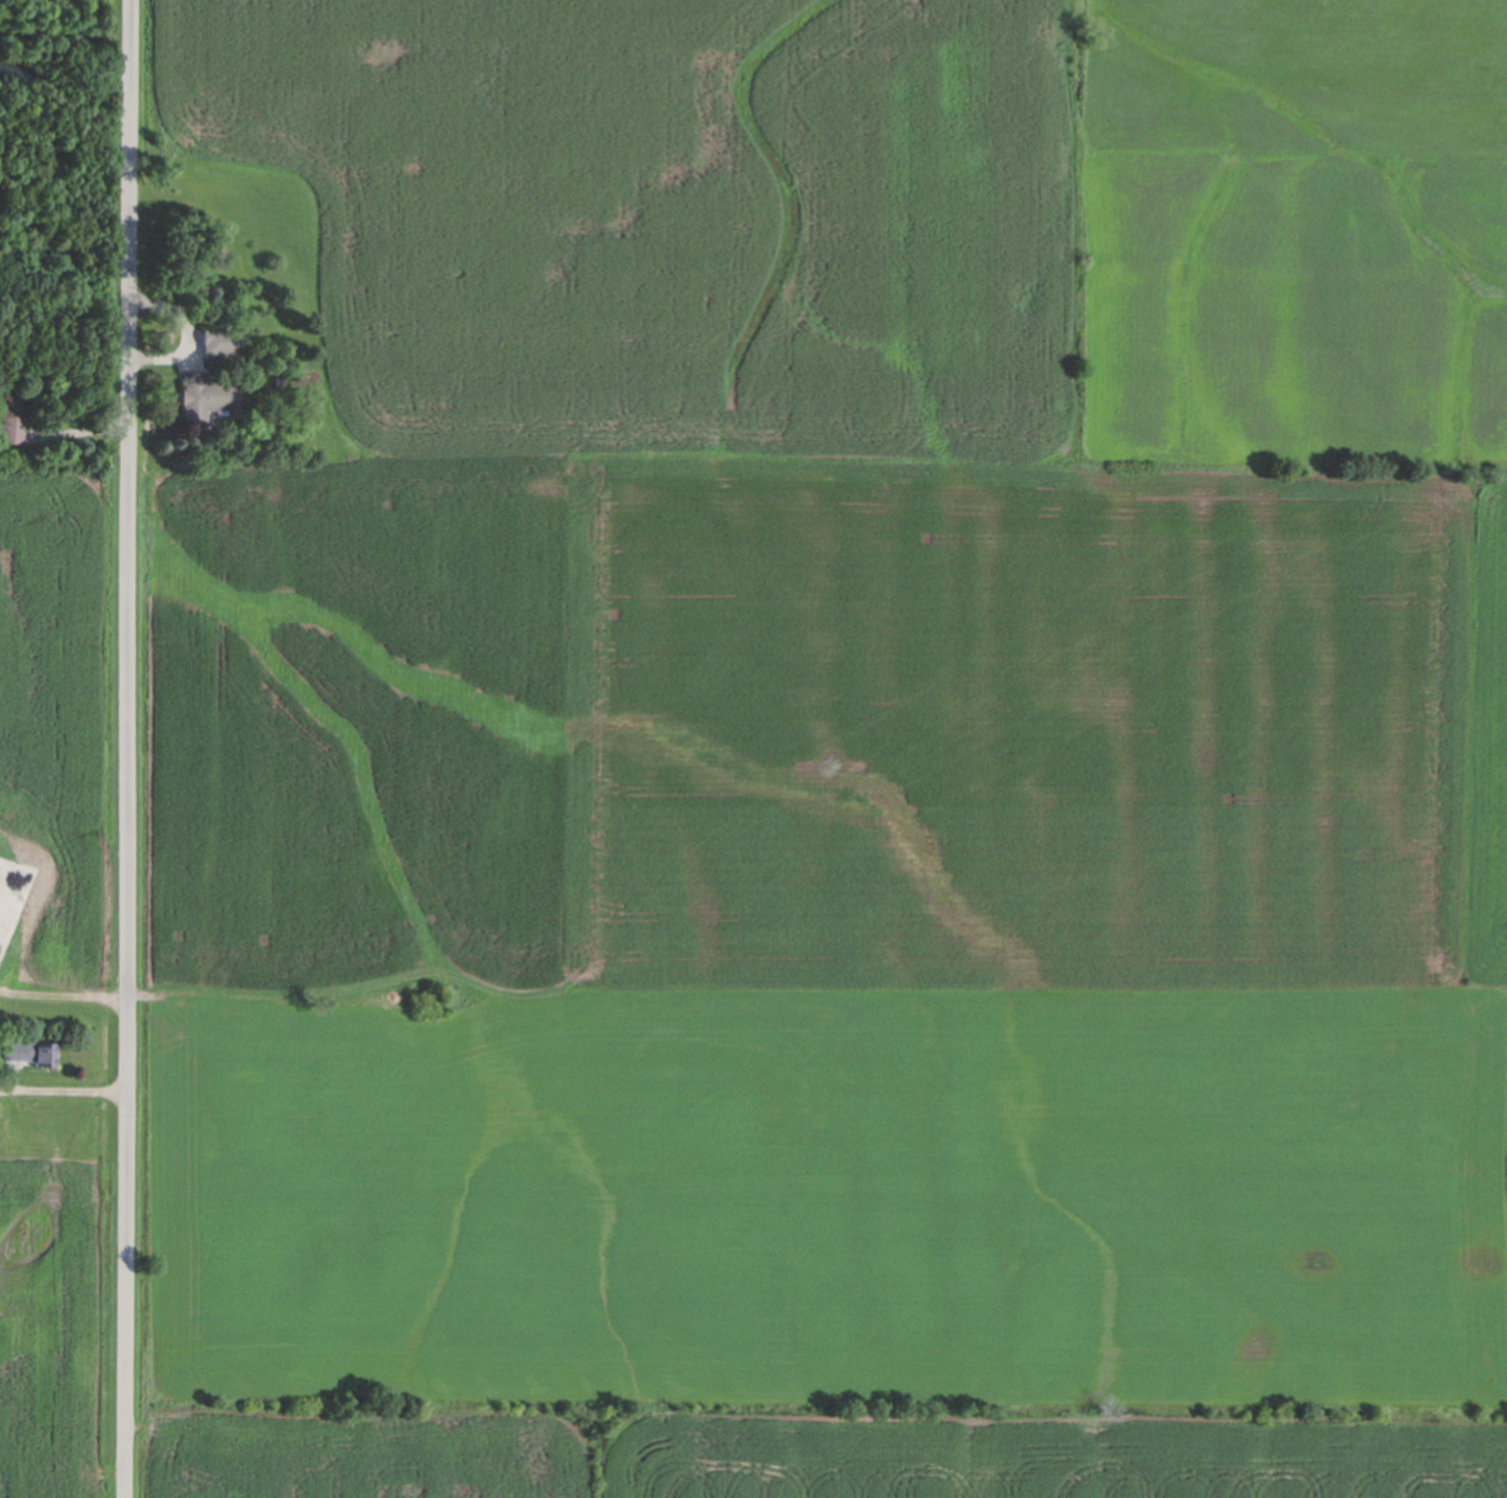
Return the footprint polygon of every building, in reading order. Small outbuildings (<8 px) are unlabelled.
[(202,330),(235,330),(235,355),(203,355),(203,345),(202,345),(202,330)] [(275,389),(275,369),(285,369),(285,389),(275,389)] [(206,382),(229,382),(229,385),(239,385),(239,408),(240,408),(240,414),(236,418),(231,418),(228,415),(228,411),(206,411),(206,420),(183,420),(183,406),(181,406),(181,391),(183,391),(183,372),(206,372),(206,382)] [(22,445),(0,443),(0,430),(3,393),(26,395),(25,409),(27,409),(25,428),(23,428),(22,445)] [(4,1043),(36,1044),(56,1045),(56,1068),(35,1068),(35,1063),(3,1062),(4,1043)]
